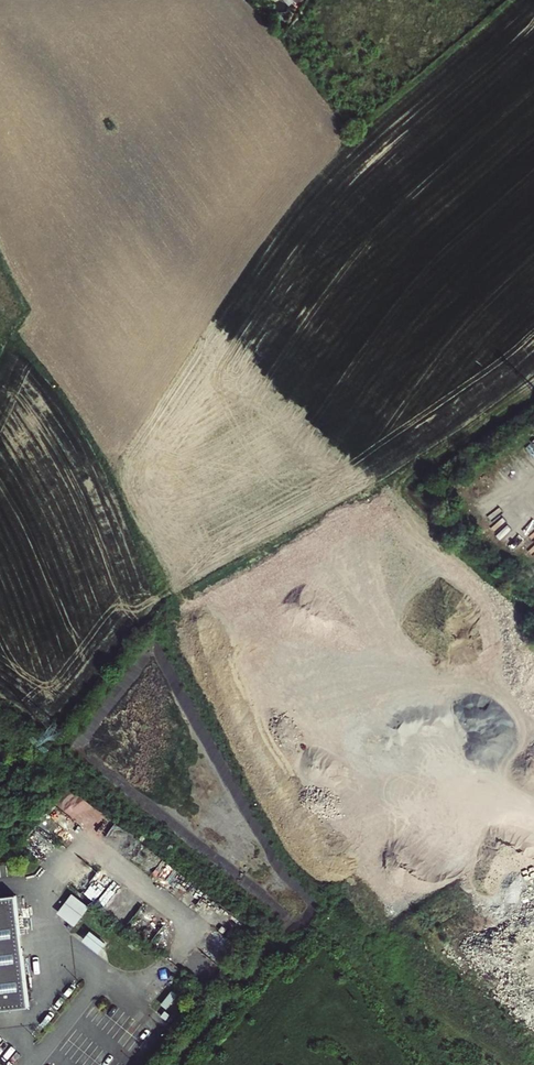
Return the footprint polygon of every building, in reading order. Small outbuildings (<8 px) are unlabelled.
[(77,892),(63,910),(80,923),(93,905),(77,892)] [(0,897),(0,1014),(33,1009),(19,895),(0,897)] [(94,929),(87,939),(103,951),(110,942),(94,929)] [(174,989),(163,1003),(168,1007),(179,993),(174,989)]
